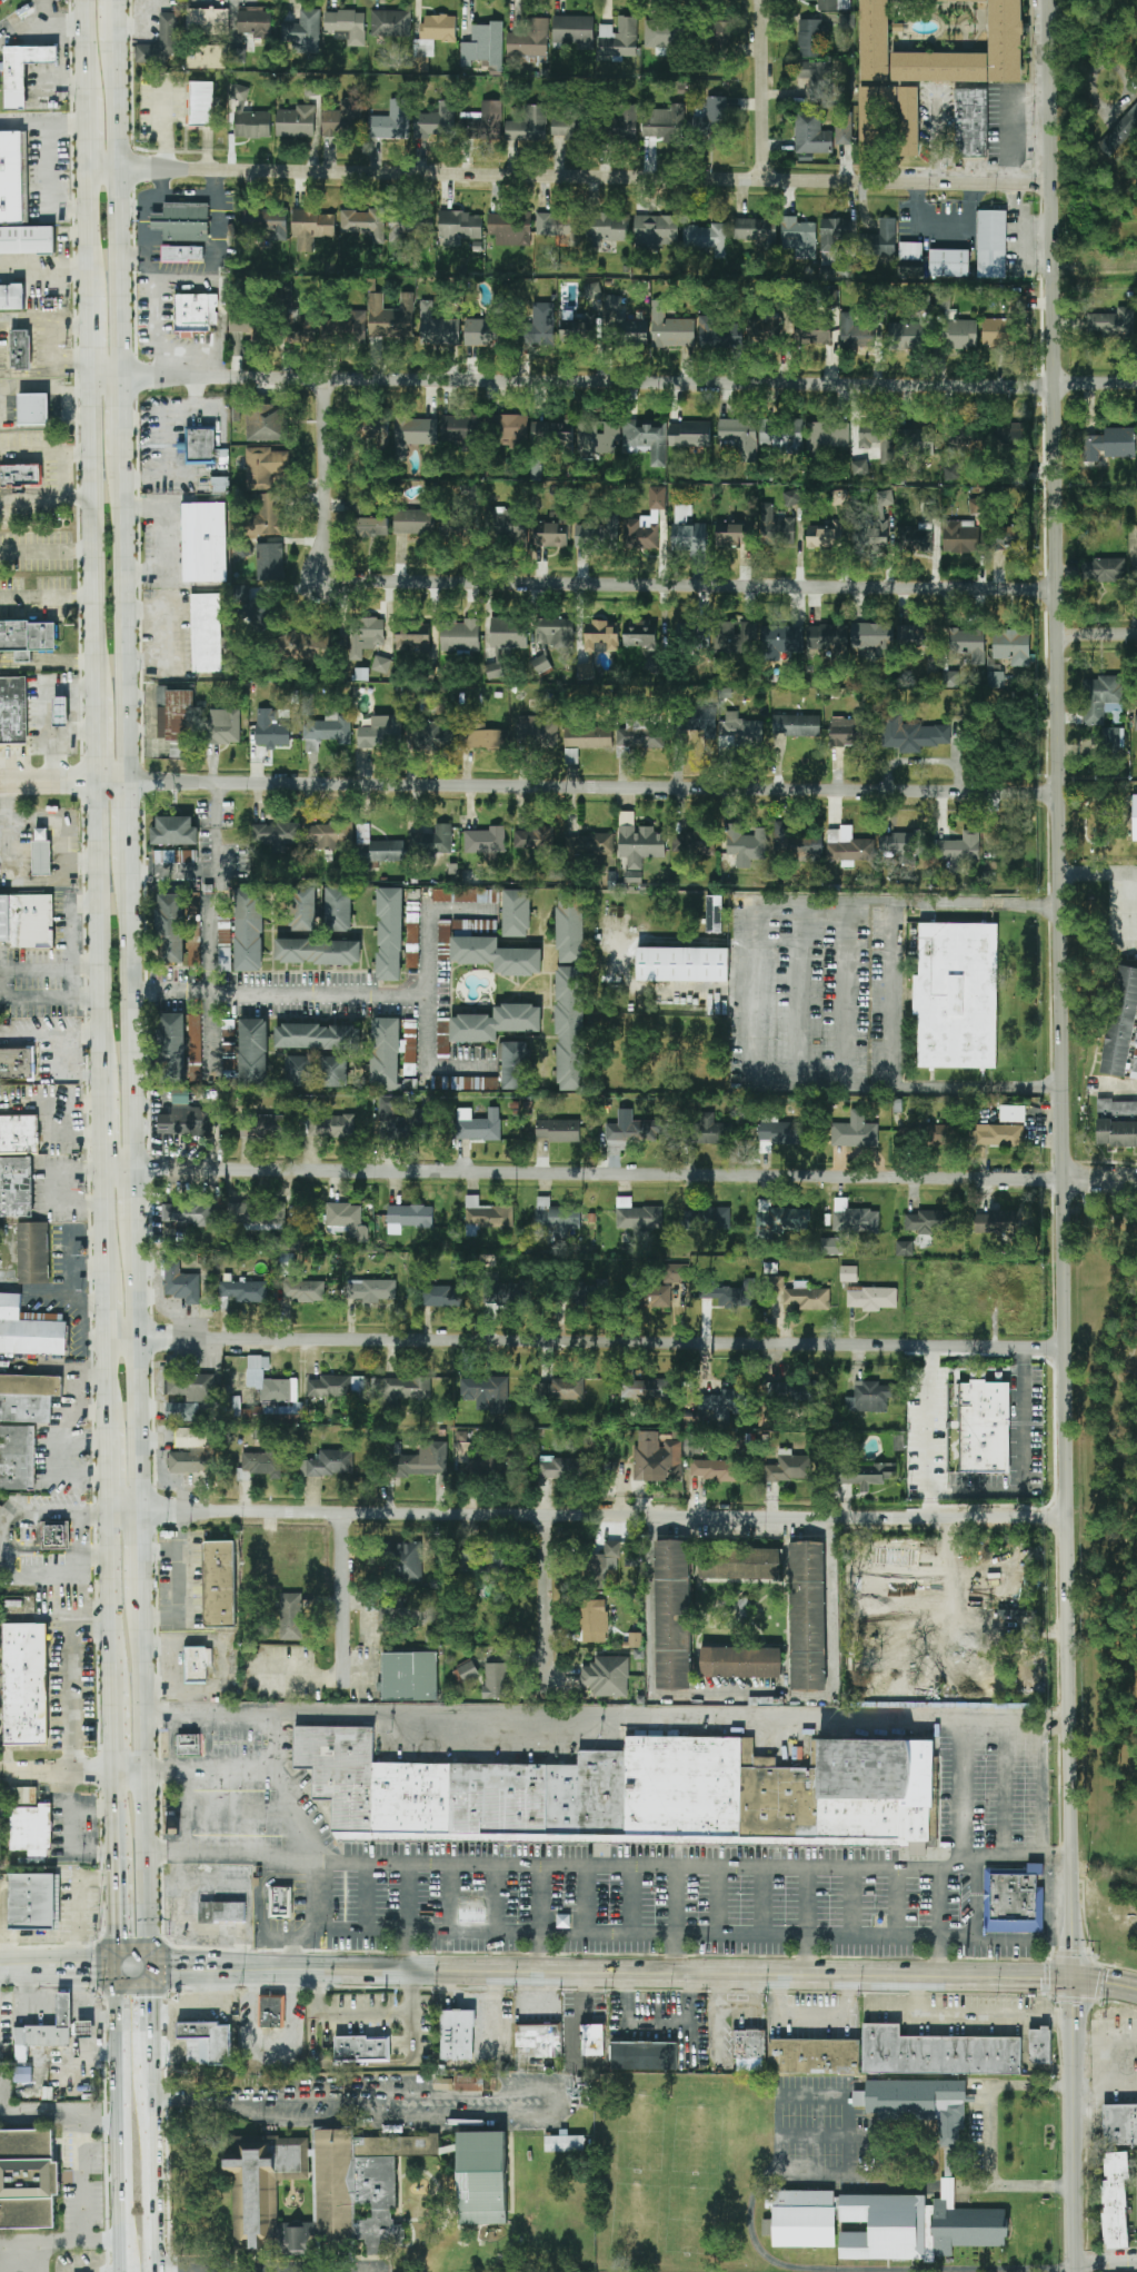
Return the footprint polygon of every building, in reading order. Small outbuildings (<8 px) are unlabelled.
[(850,10),(850,0),(818,0),(818,10),(850,10)] [(1022,82),(1022,0),(860,0),(860,81),(1022,82)] [(229,9),(187,8),(186,31),(229,32),(229,9)] [(238,8),(238,34),(253,34),(254,39),(272,38),(271,8),(238,8)] [(320,10),(298,9),(297,23),(280,23),(280,45),(289,46),(289,53),(320,54),(320,10)] [(411,11),(372,10),(371,36),(411,37),(411,11)] [(366,12),(325,11),(324,32),(348,32),(348,46),(365,47),(366,12)] [(414,56),(434,57),(434,41),(456,42),(457,16),(425,15),(424,39),(414,39),(414,56)] [(553,48),(594,49),(594,17),(553,16),(553,48)] [(599,56),(625,57),(624,65),(637,65),(638,17),(617,16),(616,25),(600,24),(599,56)] [(549,18),(528,18),(528,32),(508,32),(507,56),(526,57),(526,63),(548,63),(549,18)] [(824,19),(798,20),(799,57),(823,57),(823,29),(824,29),(824,19)] [(645,48),(656,48),(656,56),(669,56),(669,48),(683,49),(684,21),(646,20),(645,48)] [(472,25),(472,42),(461,42),(460,66),(471,67),(471,60),(491,61),(491,72),(502,72),(503,21),(492,21),(492,25),(472,25)] [(709,50),(731,50),(732,22),(710,22),(709,50)] [(245,34),(232,33),(231,63),(244,63),(245,34)] [(226,68),(227,46),(195,44),(194,67),(226,68)] [(4,109),(26,109),(26,63),(58,63),(58,46),(4,47),(5,63),(4,63),(4,109)] [(832,63),(797,61),(796,86),(810,87),(809,102),(823,102),(824,97),(819,97),(819,84),(831,84),(832,63)] [(213,82),(190,82),(190,125),(213,125),(213,82)] [(879,87),(859,87),(861,151),(880,150),(879,87)] [(918,87),(899,87),(900,157),(920,156),(918,87)] [(988,157),(987,89),(955,89),(956,157),(988,157)] [(727,97),(706,96),(705,122),(726,122),(727,97)] [(362,136),(361,98),(341,98),(341,110),(323,110),(323,137),(362,136)] [(390,116),(369,116),(369,139),(410,139),(409,98),(390,99),(390,116)] [(501,101),(482,100),(482,113),(460,113),(460,138),(501,139),(501,101)] [(415,113),(415,136),(455,136),(455,101),(439,101),(439,113),(415,113)] [(643,116),(643,137),(664,137),(664,141),(684,141),(685,104),(671,104),(671,109),(651,109),(651,116),(643,116)] [(315,137),(315,105),(297,105),(296,110),(277,110),(277,136),(315,137)] [(525,121),(505,120),(505,140),(546,141),(547,106),(525,105),(525,121)] [(637,140),(638,106),(614,105),(613,139),(637,140)] [(1097,143),(1109,156),(1136,129),(1136,114),(1133,109),(1097,143)] [(235,111),(234,137),(270,138),(271,112),(235,111)] [(821,111),(795,112),(796,154),(833,153),(833,131),(821,131),(821,111)] [(551,139),(585,140),(586,113),(552,112),(551,139)] [(852,145),(852,123),(836,123),(836,145),(852,145)] [(28,222),(0,223),(0,132),(26,131),(28,222)] [(209,204),(164,203),(164,214),(152,213),(151,229),(162,229),(162,261),(204,262),(204,242),(208,242),(209,204)] [(270,240),(287,241),(288,210),(243,209),(242,235),(270,236),(270,240)] [(341,211),(340,233),(372,233),(372,243),(384,243),(384,209),(369,209),(369,211),(341,211)] [(336,212),(293,211),(292,237),(297,237),(297,252),(315,252),(315,237),(336,237),(336,212)] [(406,243),(406,233),(430,232),(429,211),(389,213),(390,243),(406,243)] [(977,278),(1006,278),(1007,211),(978,211),(977,278)] [(483,212),(441,212),(440,246),(460,246),(460,238),(482,239),(483,212)] [(569,245),(580,245),(580,233),(569,232),(569,214),(537,213),(536,235),(569,236),(569,245)] [(497,245),(531,246),(532,215),(489,214),(489,236),(497,236),(497,245)] [(629,242),(630,215),(588,214),(587,241),(629,242)] [(635,247),(679,248),(679,216),(635,216),(635,247)] [(816,223),(797,223),(797,216),(782,217),(782,249),(795,249),(795,259),(817,259),(816,223)] [(735,218),(735,240),(764,240),(764,250),(777,250),(777,219),(735,218)] [(852,245),(851,218),(820,219),(821,252),(838,251),(838,246),(852,245)] [(684,226),(684,247),(710,247),(710,258),(727,258),(728,224),(712,224),(712,227),(684,226)] [(55,227),(0,228),(0,254),(55,253),(55,227)] [(923,243),(899,242),(899,262),(909,262),(908,267),(923,267),(923,243)] [(969,277),(969,250),(930,249),(930,277),(969,277)] [(821,275),(854,275),(854,264),(847,264),(847,258),(837,258),(837,253),(820,253),(821,275)] [(584,284),(585,298),(601,297),(600,283),(584,284)] [(0,286),(0,310),(24,310),(24,286),(0,286)] [(369,338),(414,339),(414,293),(401,292),(401,310),(383,309),(383,293),(369,293),(369,338)] [(175,331),(218,330),(217,293),(174,294),(175,331)] [(623,297),(607,295),(605,318),(620,319),(618,341),(647,344),(649,319),(621,317),(623,297)] [(504,346),(505,299),(492,298),(492,319),(465,319),(465,346),(504,346)] [(695,346),(695,319),(666,319),(666,300),(651,300),(652,347),(695,346)] [(434,301),(420,301),(419,345),(459,346),(460,319),(433,318),(434,301)] [(554,302),(526,303),(528,345),(555,344),(554,302)] [(1117,314),(1087,314),(1087,335),(1134,336),(1134,307),(1117,307),(1117,314)] [(333,342),(366,343),(367,312),(334,310),(333,342)] [(319,343),(318,311),(290,311),(291,343),(319,343)] [(593,342),(594,313),(584,313),(584,321),(561,320),(560,341),(593,342)] [(875,348),(875,327),(854,327),(854,313),(840,313),(841,348),(875,348)] [(229,333),(252,333),(251,344),(267,344),(268,318),(230,316),(229,333)] [(743,348),(742,323),(718,324),(718,316),(699,316),(699,349),(743,348)] [(982,346),(1017,347),(1018,319),(983,319),(982,346)] [(978,320),(949,320),(949,348),(977,349),(978,320)] [(928,347),(928,324),(889,322),(888,346),(928,347)] [(832,324),(798,323),(797,343),(831,344),(832,324)] [(31,370),(30,330),(11,330),(11,370),(31,370)] [(49,394),(18,394),(18,426),(49,425),(49,394)] [(247,440),(287,441),(287,405),(248,404),(247,440)] [(483,416),(442,415),(441,440),(483,441),(483,416)] [(528,415),(492,415),(491,446),(528,446),(528,415)] [(803,418),(760,417),(760,444),(773,445),(773,454),(802,454),(803,418)] [(437,446),(438,419),(395,418),(395,446),(437,446)] [(756,419),(719,420),(719,442),(735,441),(736,463),(758,463),(756,419)] [(532,446),(574,444),(573,421),(532,423),(532,446)] [(620,441),(621,422),(578,421),(577,457),(599,458),(599,453),(614,454),(615,441),(620,441)] [(666,467),(667,422),(623,421),(622,447),(651,447),(650,467),(666,467)] [(711,446),(711,422),(669,422),(669,446),(711,446)] [(849,447),(850,422),(807,422),(806,447),(849,447)] [(871,449),(871,443),(880,443),(881,464),(893,464),(893,422),(858,422),(859,449),(871,449)] [(1136,457),(1135,428),(1104,428),(1104,435),(1083,436),(1083,462),(1101,462),(1101,458),(1136,457)] [(188,464),(215,465),(215,429),(188,429),(188,464)] [(934,455),(934,430),(898,429),(898,454),(934,455)] [(985,455),(984,431),(949,432),(949,456),(985,455)] [(289,451),(272,452),(272,447),(246,448),(247,490),(272,489),(272,474),(290,473),(289,451)] [(853,476),(869,475),(868,460),(851,461),(853,476)] [(0,465),(0,487),(41,487),(41,466),(0,465)] [(226,477),(212,477),(212,492),(226,492),(226,477)] [(649,487),(649,509),(666,509),(666,487),(649,487)] [(785,506),(801,504),(799,490),(784,492),(785,506)] [(848,505),(847,490),(831,491),(832,506),(848,505)] [(248,535),(280,536),(281,494),(254,493),(254,510),(249,510),(248,535)] [(984,498),(969,500),(970,515),(986,513),(984,498)] [(184,583),(228,582),(226,503),(183,503),(184,583)] [(795,519),(773,518),(774,503),(763,503),(762,545),(794,547),(795,519)] [(692,505),(674,505),(673,550),(705,551),(706,524),(692,524),(692,505)] [(394,534),(435,534),(435,510),(394,509),(394,534)] [(526,546),(527,526),(518,526),(519,511),(489,510),(488,537),(502,537),(501,545),(526,546)] [(659,510),(650,510),(650,518),(623,518),(623,549),(658,549),(659,510)] [(888,517),(866,516),(865,546),(887,547),(888,517)] [(440,539),(473,540),(474,518),(441,517),(440,539)] [(389,537),(388,518),(353,518),(354,537),(389,537)] [(807,528),(807,549),(843,548),(842,520),(829,521),(829,527),(807,528)] [(716,546),(753,546),(753,521),(716,521),(716,546)] [(943,553),(978,553),(978,522),(943,521),(943,553)] [(568,548),(568,534),(558,534),(559,523),(535,522),(534,548),(568,548)] [(574,546),(617,548),(618,525),(575,523),(574,546)] [(995,549),(1027,550),(1027,528),(996,527),(995,549)] [(898,528),(897,552),(931,553),(932,529),(898,528)] [(256,581),(284,580),(283,544),(255,544),(256,581)] [(1125,558),(1093,559),(1093,582),(1126,582),(1125,558)] [(222,672),(220,594),(192,594),(193,673),(222,672)] [(246,605),(255,632),(272,626),(263,599),(246,605)] [(385,644),(384,618),(348,619),(349,661),(363,661),(362,649),(375,649),(375,645),(385,644)] [(479,652),(479,619),(464,618),(464,623),(442,622),(441,651),(479,652)] [(527,649),(528,619),(491,618),(490,648),(527,649)] [(574,619),(538,618),(537,646),(573,647),(574,619)] [(625,648),(656,649),(657,621),(626,620),(625,648)] [(677,644),(711,645),(712,621),(678,620),(677,644)] [(584,652),(619,653),(619,622),(585,621),(584,652)] [(758,622),(742,622),(742,635),(734,635),(734,622),(715,622),(715,653),(752,654),(752,642),(758,642),(758,622)] [(894,624),(853,623),(853,648),(876,649),(876,656),(893,657),(894,624)] [(56,651),(0,652),(0,624),(56,624),(56,651)] [(847,624),(818,625),(819,652),(848,651),(847,624)] [(898,650),(932,649),(931,624),(897,626),(898,650)] [(430,651),(430,626),(395,626),(396,652),(430,651)] [(804,627),(761,626),(761,650),(803,651),(804,627)] [(985,665),(985,629),(951,630),(951,653),(971,653),(971,665),(985,665)] [(1030,630),(991,629),(990,685),(1006,685),(1006,667),(1030,667),(1030,630)] [(329,656),(329,631),(280,631),(280,659),(311,659),(311,656),(329,656)] [(537,674),(551,669),(546,654),(532,659),(537,674)] [(372,670),(388,674),(391,659),(375,656),(372,670)] [(489,680),(506,676),(503,661),(485,665),(489,680)] [(578,680),(594,679),(594,663),(577,664),(578,680)] [(959,671),(943,671),(942,688),(958,688),(959,671)] [(27,744),(0,744),(0,678),(27,677),(27,744)] [(1123,677),(1082,677),(1081,724),(1104,725),(1105,712),(1123,712),(1123,677)] [(159,706),(158,740),(193,741),(195,691),(167,690),(167,706),(159,706)] [(55,724),(68,725),(69,697),(56,697),(55,724)] [(703,739),(715,740),(716,709),(679,708),(678,729),(704,730),(703,739)] [(240,709),(211,710),(211,744),(240,744),(240,709)] [(258,747),(290,748),(291,725),(277,724),(278,711),(259,710),(258,747)] [(724,736),(734,736),(734,744),(763,744),(762,720),(739,720),(738,712),(724,712),(724,736)] [(951,746),(951,725),(903,725),(903,714),(882,714),(882,748),(900,748),(900,753),(921,753),(921,746),(951,746)] [(351,715),(326,715),(326,721),(304,721),(305,753),(320,752),(320,740),(338,740),(338,745),(351,745),(351,715)] [(358,746),(401,748),(402,716),(373,715),(372,727),(358,727),(358,746)] [(773,736),(820,737),(820,716),(773,715),(773,736)] [(831,717),(830,746),(868,747),(869,718),(831,717)] [(520,718),(520,746),(559,746),(559,718),(520,718)] [(443,721),(414,722),(415,750),(454,749),(454,729),(443,730),(443,721)] [(617,729),(617,747),(665,748),(666,723),(626,722),(626,729),(617,729)] [(612,749),(612,728),(565,728),(565,748),(612,749)] [(1124,729),(1103,728),(1102,746),(1123,747),(1124,729)] [(509,730),(471,730),(471,749),(509,749),(509,730)] [(579,749),(566,748),(565,763),(578,764),(579,749)] [(665,858),(665,834),(654,833),(654,827),(635,826),(635,812),(619,812),(619,857),(626,857),(626,883),(642,883),(643,857),(665,858)] [(193,816),(157,817),(157,828),(151,828),(151,845),(199,845),(198,826),(193,826),(193,816)] [(775,859),(822,859),(822,831),(791,831),(791,822),(775,822),(775,859)] [(252,824),(252,847),(301,846),(301,823),(252,824)] [(352,824),(306,823),(306,843),(316,843),(316,849),(352,850),(352,824)] [(370,841),(369,824),(356,824),(357,862),(404,861),(404,841),(370,841)] [(453,824),(435,824),(435,834),(409,833),(409,853),(452,854),(453,824)] [(727,855),(736,855),(736,868),(751,868),(751,860),(766,860),(767,828),(755,828),(755,835),(742,835),(742,824),(728,824),(727,855)] [(465,853),(484,853),(484,860),(494,860),(494,853),(505,853),(505,826),(490,826),(490,830),(465,831),(465,853)] [(515,850),(555,849),(554,827),(514,829),(515,850)] [(32,876),(31,842),(34,842),(34,830),(46,830),(46,843),(50,843),(51,876),(32,876)] [(827,860),(841,860),(841,867),(854,867),(854,861),(875,860),(875,840),(841,840),(841,830),(827,830),(827,860)] [(979,830),(963,831),(963,841),(937,841),(937,859),(951,859),(951,872),(961,872),(961,860),(980,860),(979,830)] [(899,862),(916,862),(916,853),(924,853),(924,833),(881,833),(881,856),(899,856),(899,862)] [(672,855),(714,856),(715,836),(673,834),(672,855)] [(614,836),(564,835),(564,854),(614,855),(614,836)] [(156,864),(195,862),(194,850),(155,852),(156,864)] [(236,971),(263,971),(262,887),(235,888),(236,971)] [(327,887),(326,930),(352,931),(352,887),(327,887)] [(315,931),(316,889),(292,888),(291,930),(315,931)] [(402,981),(403,888),(379,888),(378,981),(402,981)] [(488,903),(488,890),(433,889),(433,902),(488,903)] [(504,890),(503,937),(530,938),(531,890),(504,890)] [(184,894),(157,894),(157,963),(184,964),(184,894)] [(585,963),(584,895),(557,896),(558,963),(585,963)] [(6,944),(0,944),(0,897),(53,896),(54,950),(4,951),(6,944)] [(722,896),(707,897),(708,933),(721,932),(721,905),(722,905),(722,896)] [(918,1067),(996,1068),(998,924),(919,923),(919,976),(914,976),(913,1016),(918,1016),(918,1067)] [(230,931),(219,930),(218,944),(229,945),(230,931)] [(200,966),(201,940),(189,939),(189,966),(200,966)] [(361,941),(276,940),(275,963),(361,964),(361,941)] [(637,981),(729,982),(730,949),(638,948),(637,981)] [(1118,965),(1102,1074),(1127,1077),(1136,1009),(1136,968),(1118,965)] [(557,1091),(587,1091),(586,967),(556,967),(557,1091)] [(451,1042),(497,1043),(497,1031),(541,1032),(542,1005),(494,1005),(494,1016),(452,1015),(451,1042)] [(159,1080),(186,1080),(185,1013),(158,1014),(159,1080)] [(201,1014),(189,1014),(189,1063),(202,1063),(201,1014)] [(401,1018),(374,1018),(371,1088),(399,1089),(401,1018)] [(267,1019),(238,1019),(239,1087),(268,1086),(267,1019)] [(438,1055),(450,1055),(450,1019),(437,1020),(438,1055)] [(275,1049),(360,1049),(360,1025),(275,1025),(275,1049)] [(1136,1079),(1136,1027),(1128,1078),(1136,1079)] [(503,1089),(531,1089),(531,1042),(503,1042),(503,1089)] [(35,1077),(34,1048),(0,1049),(0,1078),(35,1077)] [(312,1086),(311,1056),(286,1056),(287,1087),(312,1086)] [(348,1057),(322,1056),(322,1087),(347,1087),(348,1057)] [(158,1134),(209,1136),(211,1108),(189,1107),(190,1090),(173,1090),(172,1114),(159,1114),(158,1134)] [(386,1140),(430,1139),(430,1109),(403,1110),(403,1097),(379,1097),(379,1121),(386,1121),(386,1140)] [(1097,1103),(1097,1148),(1136,1149),(1136,1103),(1097,1103)] [(1026,1106),(1001,1106),(1001,1122),(1026,1122),(1026,1106)] [(501,1140),(501,1107),(488,1107),(488,1119),(471,1119),(471,1109),(457,1109),(458,1140),(501,1140)] [(878,1124),(865,1124),(865,1110),(850,1109),(850,1123),(831,1123),(831,1146),(878,1147),(878,1124)] [(714,1112),(693,1113),(694,1145),(731,1144),(730,1123),(714,1124),(714,1112)] [(355,1115),(310,1114),(309,1137),(354,1138),(355,1115)] [(284,1116),(241,1116),(241,1138),(284,1138),(284,1116)] [(37,1154),(0,1153),(0,1119),(37,1118),(37,1154)] [(580,1120),(536,1120),(536,1139),(550,1139),(549,1142),(580,1143),(580,1120)] [(802,1145),(803,1123),(759,1121),(758,1153),(771,1154),(772,1144),(802,1145)] [(1024,1126),(974,1124),(973,1145),(1023,1146),(1024,1126)] [(31,1219),(0,1219),(0,1160),(31,1160),(31,1219)] [(514,1226),(513,1206),(479,1207),(479,1195),(466,1196),(466,1227),(514,1226)] [(555,1229),(554,1237),(581,1238),(581,1207),(550,1207),(550,1197),(537,1197),(537,1228),(555,1229)] [(617,1229),(663,1228),(662,1207),(632,1207),(632,1197),(616,1197),(617,1229)] [(879,1209),(847,1209),(848,1198),(834,1198),(833,1234),(879,1234),(879,1209)] [(771,1206),(771,1200),(757,1200),(757,1238),(772,1238),(772,1232),(811,1231),(811,1206),(771,1206)] [(244,1231),(286,1229),(285,1203),(228,1206),(229,1225),(243,1224),(244,1231)] [(361,1204),(327,1203),(326,1232),(347,1233),(347,1238),(361,1239),(361,1204)] [(212,1225),(211,1204),(163,1205),(163,1226),(212,1225)] [(401,1235),(401,1227),(433,1227),(433,1206),(387,1205),(387,1234),(401,1235)] [(933,1231),(956,1231),(956,1211),(917,1210),(917,1215),(905,1214),(905,1230),(918,1231),(918,1235),(933,1236),(933,1231)] [(975,1233),(1019,1233),(1019,1212),(976,1211),(975,1233)] [(18,1271),(0,1272),(0,1225),(49,1224),(51,1283),(20,1286),(18,1271)] [(843,1237),(821,1238),(822,1255),(844,1254),(843,1237)] [(913,1242),(897,1241),(896,1256),(913,1256),(913,1242)] [(200,1274),(180,1274),(180,1261),(165,1261),(165,1297),(186,1297),(185,1305),(199,1305),(200,1274)] [(690,1283),(689,1264),(667,1264),(667,1283),(690,1283)] [(840,1282),(857,1282),(858,1266),(840,1266),(840,1282)] [(700,1298),(718,1299),(718,1307),(752,1308),(753,1278),(744,1278),(743,1287),(700,1286),(700,1298)] [(325,1302),(324,1280),(283,1280),(284,1302),(325,1302)] [(396,1280),(347,1281),(347,1300),(362,1299),(362,1302),(396,1301),(396,1280)] [(829,1310),(829,1289),(808,1289),(808,1281),(793,1281),(793,1289),(783,1289),(783,1305),(801,1305),(801,1310),(829,1310)] [(268,1282),(219,1282),(219,1297),(237,1298),(237,1302),(268,1303),(268,1282)] [(480,1306),(528,1304),(527,1282),(480,1283),(480,1306)] [(576,1308),(609,1303),(606,1283),(573,1288),(576,1308)] [(672,1285),(646,1285),(646,1308),(671,1308),(672,1285)] [(462,1307),(463,1287),(422,1286),(422,1306),(462,1307)] [(847,1291),(847,1309),(881,1310),(881,1308),(897,1308),(898,1288),(861,1287),(861,1292),(847,1291)] [(66,1357),(0,1356),(0,1294),(21,1296),(21,1316),(61,1316),(61,1321),(68,1324),(66,1357)] [(298,1402),(298,1379),(268,1379),(268,1356),(247,1356),(248,1389),(261,1388),(261,1402),(298,1402)] [(214,1374),(166,1373),(166,1395),(186,1395),(186,1403),(168,1403),(167,1422),(196,1422),(197,1402),(214,1402),(214,1374)] [(63,1376),(0,1375),(0,1422),(51,1423),(52,1396),(62,1397),(63,1376)] [(307,1397),(364,1398),(364,1376),(319,1376),(319,1380),(308,1379),(307,1397)] [(431,1398),(431,1377),(385,1378),(386,1411),(398,1410),(398,1399),(431,1398)] [(509,1412),(508,1377),(461,1378),(462,1400),(476,1400),(477,1413),(509,1412)] [(584,1379),(553,1378),(553,1400),(584,1400),(584,1379)] [(745,1378),(734,1378),(734,1389),(721,1389),(721,1395),(699,1395),(699,1410),(713,1411),(713,1426),(730,1426),(730,1411),(745,1411),(745,1378)] [(625,1398),(672,1399),(673,1380),(626,1379),(625,1398)] [(820,1401),(820,1380),(793,1381),(793,1380),(762,1380),(762,1402),(820,1401)] [(960,1383),(970,1383),(970,1380),(985,1380),(986,1382),(1009,1382),(1009,1474),(960,1472),(960,1383)] [(880,1381),(854,1381),(855,1397),(846,1397),(846,1412),(888,1411),(887,1398),(896,1398),(896,1385),(880,1385),(880,1381)] [(683,1417),(682,1428),(703,1428),(703,1417),(683,1417)] [(36,1491),(0,1492),(0,1427),(34,1427),(36,1491)] [(682,1441),(661,1441),(661,1432),(638,1432),(638,1447),(634,1447),(634,1481),(667,1481),(667,1466),(683,1466),(682,1441)] [(684,1456),(695,1457),(697,1434),(685,1433),(684,1456)] [(392,1475),(447,1476),(448,1442),(421,1441),(420,1456),(392,1455),(392,1475)] [(243,1454),(243,1474),(280,1475),(281,1448),(266,1448),(266,1454),(243,1454)] [(791,1456),(791,1449),(778,1449),(778,1465),(764,1465),(765,1481),(812,1480),(811,1455),(791,1456)] [(214,1473),(215,1451),(170,1450),(169,1472),(214,1473)] [(353,1450),(317,1450),(318,1460),(300,1460),(301,1476),(353,1475),(353,1450)] [(691,1480),(739,1480),(738,1456),(728,1456),(728,1460),(691,1461),(691,1480)] [(541,1458),(541,1478),(588,1479),(588,1460),(541,1458)] [(897,1464),(851,1463),(851,1482),(896,1482),(897,1464)] [(69,1521),(41,1522),(42,1550),(70,1550),(69,1521)] [(203,1541),(233,1540),(236,1627),(206,1627),(203,1541)] [(655,1540),(688,1540),(691,1688),(656,1688),(655,1540)] [(618,1541),(605,1541),(605,1554),(590,1554),(590,1588),(619,1588),(618,1541)] [(790,1542),(824,1542),(827,1690),(791,1689),(790,1542)] [(421,1582),(422,1543),(395,1543),(394,1582),(421,1582)] [(701,1548),(779,1549),(780,1578),(701,1578),(701,1548)] [(507,1550),(462,1551),(462,1572),(496,1572),(496,1575),(507,1575),(507,1550)] [(302,1593),(280,1594),(281,1640),(303,1639),(302,1593)] [(422,1628),(421,1603),(404,1604),(404,1593),(379,1593),(380,1629),(422,1628)] [(606,1600),(582,1599),(581,1642),(600,1642),(600,1632),(605,1632),(606,1600)] [(636,1628),(637,1614),(624,1614),(624,1628),(636,1628)] [(3,1746),(2,1624),(47,1624),(49,1746),(3,1746)] [(642,1633),(629,1633),(629,1648),(642,1647),(642,1633)] [(212,1647),(184,1647),(184,1684),(207,1683),(207,1668),(213,1668),(212,1647)] [(702,1647),(780,1648),(781,1677),(702,1677),(702,1647)] [(438,1700),(438,1653),(383,1652),(383,1687),(382,1687),(382,1699),(438,1700)] [(629,1657),(593,1657),(593,1667),(582,1667),(581,1687),(593,1687),(593,1696),(629,1697),(629,1657)] [(457,1666),(462,1680),(478,1674),(473,1660),(457,1666)] [(509,1663),(484,1664),(485,1699),(510,1698),(509,1663)] [(295,1726),(295,1768),(313,1768),(313,1799),(332,1799),(332,1833),(338,1839),(909,1846),(910,1856),(926,1857),(926,1846),(937,1847),(938,1740),(819,1739),(819,1768),(776,1767),(776,1757),(754,1757),(755,1737),(626,1736),(626,1750),(579,1750),(579,1765),(373,1763),(373,1727),(295,1726)] [(177,1735),(201,1734),(202,1757),(178,1756),(177,1735)] [(36,1806),(35,1787),(9,1788),(9,1807),(36,1806)] [(10,1849),(51,1850),(52,1804),(40,1804),(40,1808),(11,1808),(10,1849)] [(985,1868),(1027,1868),(1027,1863),(1044,1863),(1044,1875),(1037,1875),(1037,1886),(1044,1887),(1044,1933),(984,1933),(985,1868)] [(8,1874),(58,1874),(57,1931),(9,1928),(8,1874)] [(293,1887),(271,1886),(270,1917),(292,1917),(293,1887)] [(213,1902),(213,1895),(200,1895),(199,1923),(245,1923),(246,1902),(213,1902)] [(71,2046),(71,1993),(57,1993),(57,2026),(16,2026),(15,2060),(28,2060),(28,2046),(71,2046)] [(285,1997),(260,1996),(259,2027),(284,2028),(285,1997)] [(474,2061),(475,2010),(441,2010),(441,2060),(474,2061)] [(78,2022),(78,2046),(75,2046),(75,2055),(98,2054),(98,2030),(93,2030),(93,2021),(78,2022)] [(178,2023),(178,2040),(189,2040),(189,2065),(230,2064),(230,2026),(219,2026),(219,2022),(178,2023)] [(535,2058),(562,2058),(561,2024),(516,2026),(517,2050),(535,2049),(535,2058)] [(862,2024),(900,2024),(900,2036),(1021,2037),(1021,2074),(862,2073),(862,2024)] [(603,2025),(582,2025),(582,2056),(604,2056),(603,2025)] [(1051,2065),(1051,2028),(1030,2028),(1030,2066),(1051,2065)] [(733,2031),(734,2059),(767,2058),(766,2030),(733,2031)] [(335,2038),(336,2063),(389,2062),(388,2037),(335,2038)] [(861,2040),(771,2039),(770,2061),(762,2061),(761,2072),(861,2074),(861,2040)] [(678,2070),(678,2043),(612,2042),(612,2070),(678,2070)] [(32,2067),(15,2067),(15,2083),(32,2083),(32,2067)] [(496,2091),(496,2078),(434,2077),(434,2090),(496,2091)] [(966,2082),(866,2080),(866,2092),(853,2091),(853,2107),(866,2107),(865,2113),(879,2114),(878,2119),(939,2120),(939,2148),(959,2149),(960,2130),(965,2131),(966,2082)] [(1104,2146),(1136,2145),(1136,2104),(1104,2105),(1104,2146)] [(54,2228),(0,2230),(0,2131),(52,2130),(53,2162),(59,2162),(60,2197),(53,2196),(54,2228)] [(507,2224),(505,2131),(457,2132),(459,2225),(507,2224)] [(229,2250),(313,2252),(313,2249),(326,2249),(326,2242),(343,2243),(343,2255),(389,2255),(389,2247),(403,2247),(404,2225),(395,2225),(396,2155),(439,2156),(439,2136),(317,2133),(315,2226),(284,2225),(284,2230),(278,2230),(276,2230),(276,2221),(274,2221),(275,2173),(287,2173),(287,2179),(309,2179),(310,2143),(231,2142),(229,2250)] [(545,2152),(585,2152),(585,2136),(545,2136),(545,2152)] [(1129,2249),(1125,2179),(1129,2179),(1128,2152),(1103,2153),(1105,2181),(1100,2181),(1104,2250),(1129,2249)] [(840,2259),(935,2260),(935,2257),(952,2257),(952,2246),(1007,2247),(1007,2209),(955,2209),(955,2178),(941,2178),(941,2199),(933,2199),(933,2206),(926,2206),(926,2195),(840,2195),(840,2223),(869,2223),(869,2232),(840,2232),(840,2259)] [(773,2247),(835,2248),(836,2191),(773,2190),(773,2220),(762,2220),(762,2236),(773,2236),(773,2247)]
